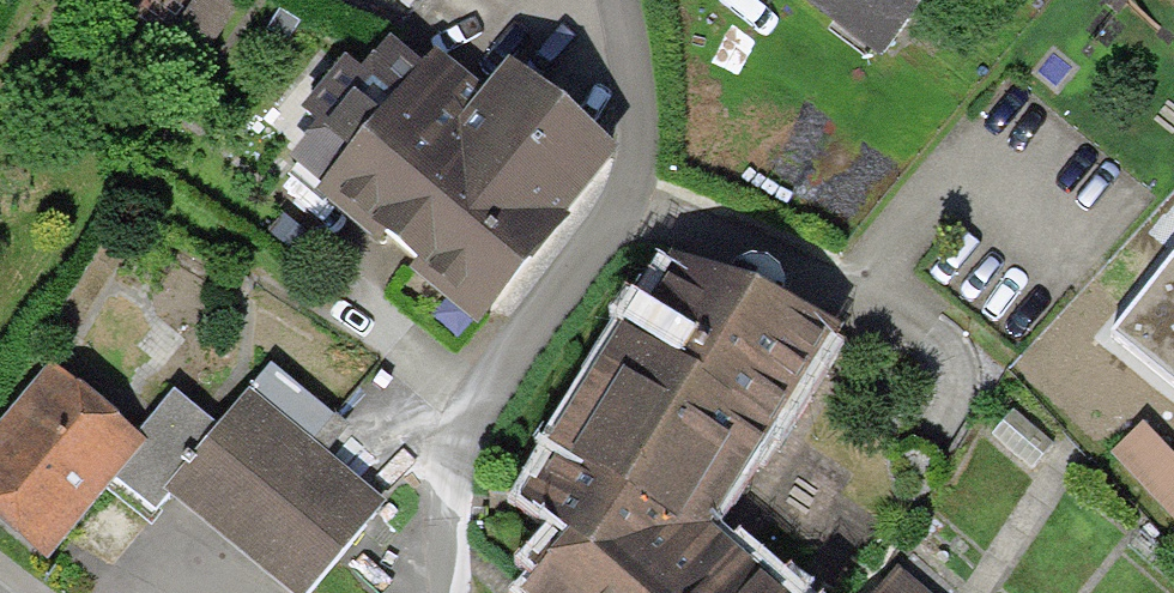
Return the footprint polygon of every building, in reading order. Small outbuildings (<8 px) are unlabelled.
[(165,40),(199,64),(244,0),(193,0),(165,40)] [(879,63),(928,0),(797,0),(879,63)] [(362,72),(346,58),(302,111),(319,125),(290,160),(323,186),(316,194),(344,218),(377,245),(384,236),(417,263),(409,272),(476,328),(621,153),(509,61),(485,90),(436,50),(423,65),(390,38),(362,72)] [(669,255),(624,329),(615,325),(545,443),(553,449),(520,491),(569,536),(522,592),(796,592),(758,558),(748,566),(708,528),(842,329),(669,255)] [(51,364),(0,426),(0,525),(47,564),(115,480),(147,443),(138,435),(51,364)] [(270,364),(249,389),(327,453),(347,428),(270,364)] [(249,389),(217,429),(162,492),(166,495),(284,592),(312,592),(387,503),(327,453),(249,389)] [(162,492),(217,429),(175,393),(138,435),(147,443),(115,480),(152,512),(166,495),(162,492)] [(1143,423),(1111,454),(1173,520),(1173,456),(1143,423)] [(895,569),(875,592),(927,592),(895,569)]
